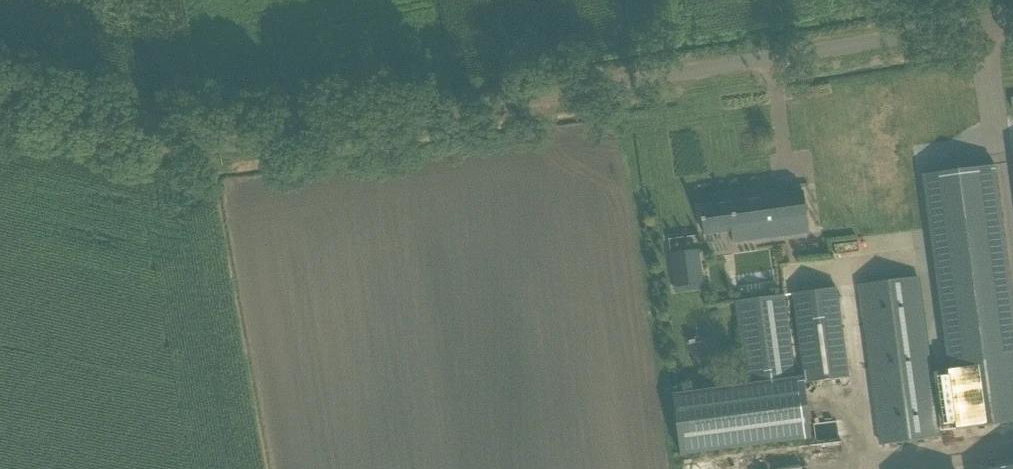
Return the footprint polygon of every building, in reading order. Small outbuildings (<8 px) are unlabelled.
[(923,176),(930,224),(950,370),(932,372),(940,432),(1012,422),(1012,289),(996,166),(983,168),(923,176)] [(732,231),(734,243),(808,232),(803,193),(701,207),(705,235),(732,231)] [(689,288),(703,286),(700,257),(685,259),(689,288)] [(917,278),(858,286),(881,446),(939,438),(917,278)] [(793,295),(804,378),(796,379),(786,296),(734,303),(746,386),(673,396),(681,455),(812,437),(805,385),(848,379),(835,289),(793,295)]
